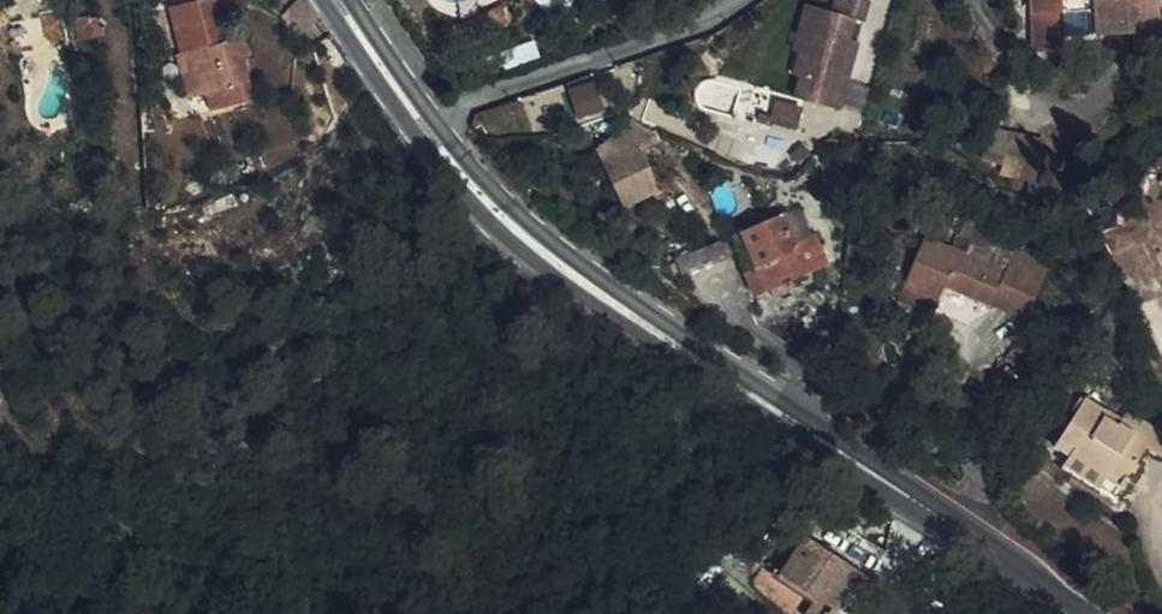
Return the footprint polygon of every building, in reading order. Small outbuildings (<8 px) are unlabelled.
[(221,0),(205,0),(172,8),(184,55),(189,53),(201,97),(206,95),(210,95),(215,112),(257,101),(245,58),(241,39),(232,42),(221,0)] [(821,9),(814,32),(809,29),(801,54),(795,76),(803,78),(796,100),(840,112),(854,59),(845,57),(850,42),(856,21),(864,23),(869,4),(856,0),(837,0),(832,13),(821,9)] [(1104,23),(1161,21),(1161,0),(1103,0),(1104,23)] [(814,32),(821,9),(807,5),(794,52),(801,54),(809,29),(814,32)] [(502,13),(465,32),(465,44),(487,44),(506,31),(502,13)] [(77,20),(80,42),(95,38),(91,18),(77,20)] [(69,21),(72,43),(80,42),(77,20),(69,21)] [(465,44),(465,32),(454,31),(454,43),(465,44)] [(250,37),(241,39),(245,58),(255,55),(250,37)] [(858,44),(850,42),(845,57),(854,59),(858,44)] [(189,53),(184,55),(178,56),(190,100),(201,97),(189,53)] [(579,117),(606,110),(597,77),(570,85),(579,117)] [(211,113),(215,112),(210,95),(206,95),(211,113)] [(597,141),(622,206),(660,191),(635,127),(597,141)] [(213,182),(226,180),(224,163),(211,165),(213,182)] [(730,237),(757,296),(810,272),(785,214),(730,237)] [(1049,241),(1025,231),(1014,260),(935,230),(915,282),(957,298),(962,285),(1039,315),(1059,262),(1043,256),(1049,241)] [(1161,452),(1161,427),(1133,410),(1122,428),(1107,419),(1111,413),(1085,397),(1057,443),(1071,451),(1064,462),(1098,483),(1094,490),(1119,505),(1136,476),(1133,473),(1145,453),(1129,444),(1134,435),(1161,452)] [(836,536),(814,573),(871,609),(882,590),(895,598),(908,579),(836,536)]
